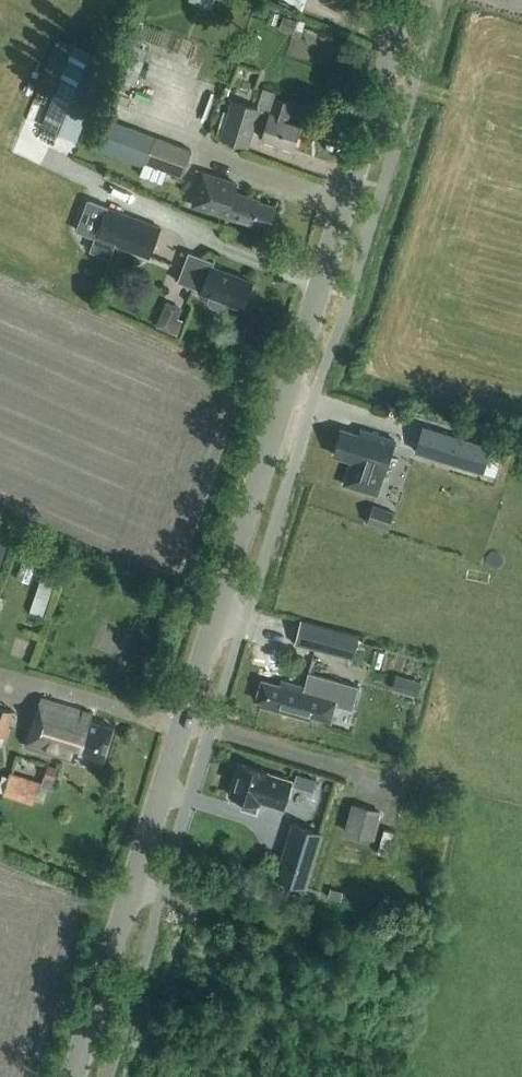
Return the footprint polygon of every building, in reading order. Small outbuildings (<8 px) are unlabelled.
[(140,70),(149,47),(129,39),(120,62),(140,70)] [(74,43),(41,125),(77,139),(109,57),(74,43)] [(287,120),(293,102),(274,96),(269,112),(259,109),(259,108),(232,99),(220,137),(247,146),(253,129),(263,132),(261,137),(293,147),(300,124),(287,120)] [(178,182),(190,149),(104,117),(92,150),(178,182)] [(268,227),(275,206),(259,201),(260,199),(234,191),(237,183),(203,172),(192,206),(220,214),(252,224),(253,222),(268,227)] [(105,206),(89,249),(107,256),(113,243),(149,256),(160,227),(105,206)] [(226,300),(242,307),(251,281),(212,266),(214,261),(188,251),(177,280),(201,290),(201,291),(210,294),(208,299),(210,305),(218,308),(224,305),(226,300)] [(178,330),(186,309),(167,302),(159,323),(178,330)] [(423,424),(415,450),(484,471),(492,445),(423,424)] [(360,434),(342,429),(334,454),(351,459),(343,486),(376,496),(394,439),(362,429),(360,434)] [(396,510),(375,503),(369,521),(390,528),(396,510)] [(59,566),(47,562),(31,610),(44,614),(59,566)] [(331,651),(337,629),(301,620),(295,642),(331,651)] [(352,708),(358,685),(308,671),(304,686),(280,679),(279,684),(261,680),(256,698),(262,700),(260,706),(309,720),(310,715),(330,721),(335,704),(352,708)] [(401,690),(405,676),(396,673),(392,687),(401,690)] [(102,762),(108,744),(113,726),(90,719),(91,713),(40,697),(26,746),(73,760),(75,754),(102,762)] [(13,711),(0,707),(0,734),(6,736),(13,711)] [(239,763),(229,794),(244,799),(242,807),(255,811),(259,798),(267,800),(267,802),(279,806),(285,808),(294,780),(276,774),(267,772),(268,771),(239,763)] [(32,804),(39,782),(9,772),(2,795),(32,804)] [(344,831),(375,839),(382,810),(351,802),(344,831)] [(293,822),(276,877),(305,886),(322,831),(293,822)]
